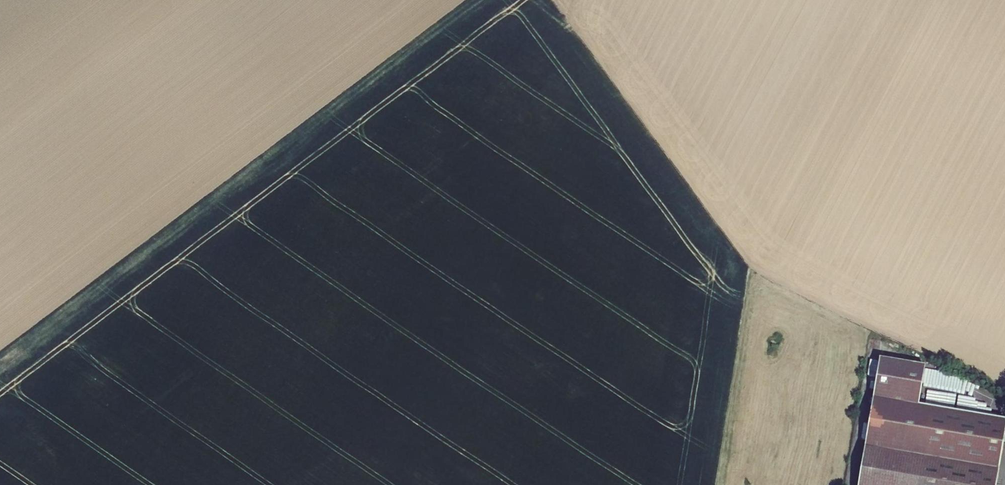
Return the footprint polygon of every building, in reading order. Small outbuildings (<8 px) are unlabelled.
[(1003,416),(914,402),(920,362),(876,355),(856,484),(992,484),(1003,416)]
